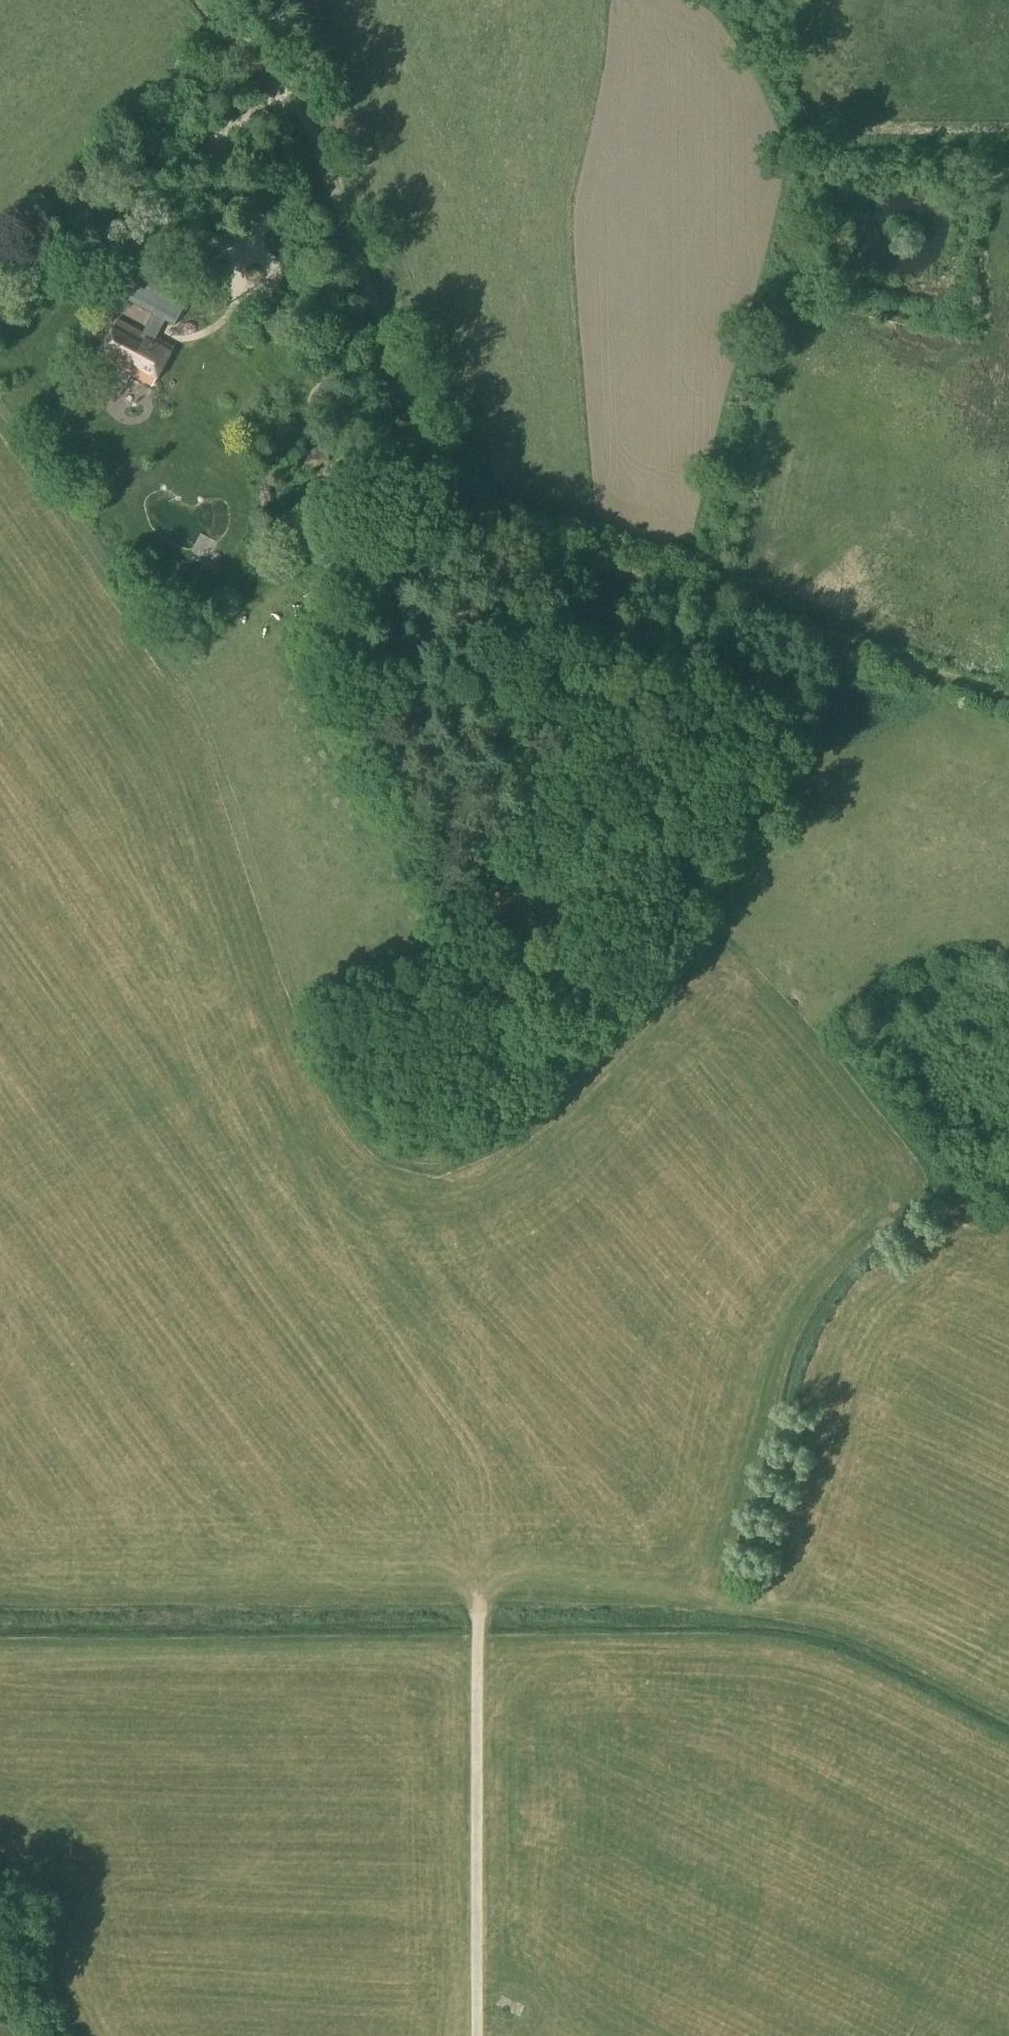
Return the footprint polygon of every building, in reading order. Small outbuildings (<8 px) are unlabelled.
[(143,280),(132,303),(178,326),(190,303),(143,280)] [(147,336),(117,320),(97,357),(152,386),(172,348),(148,335),(147,336)]
